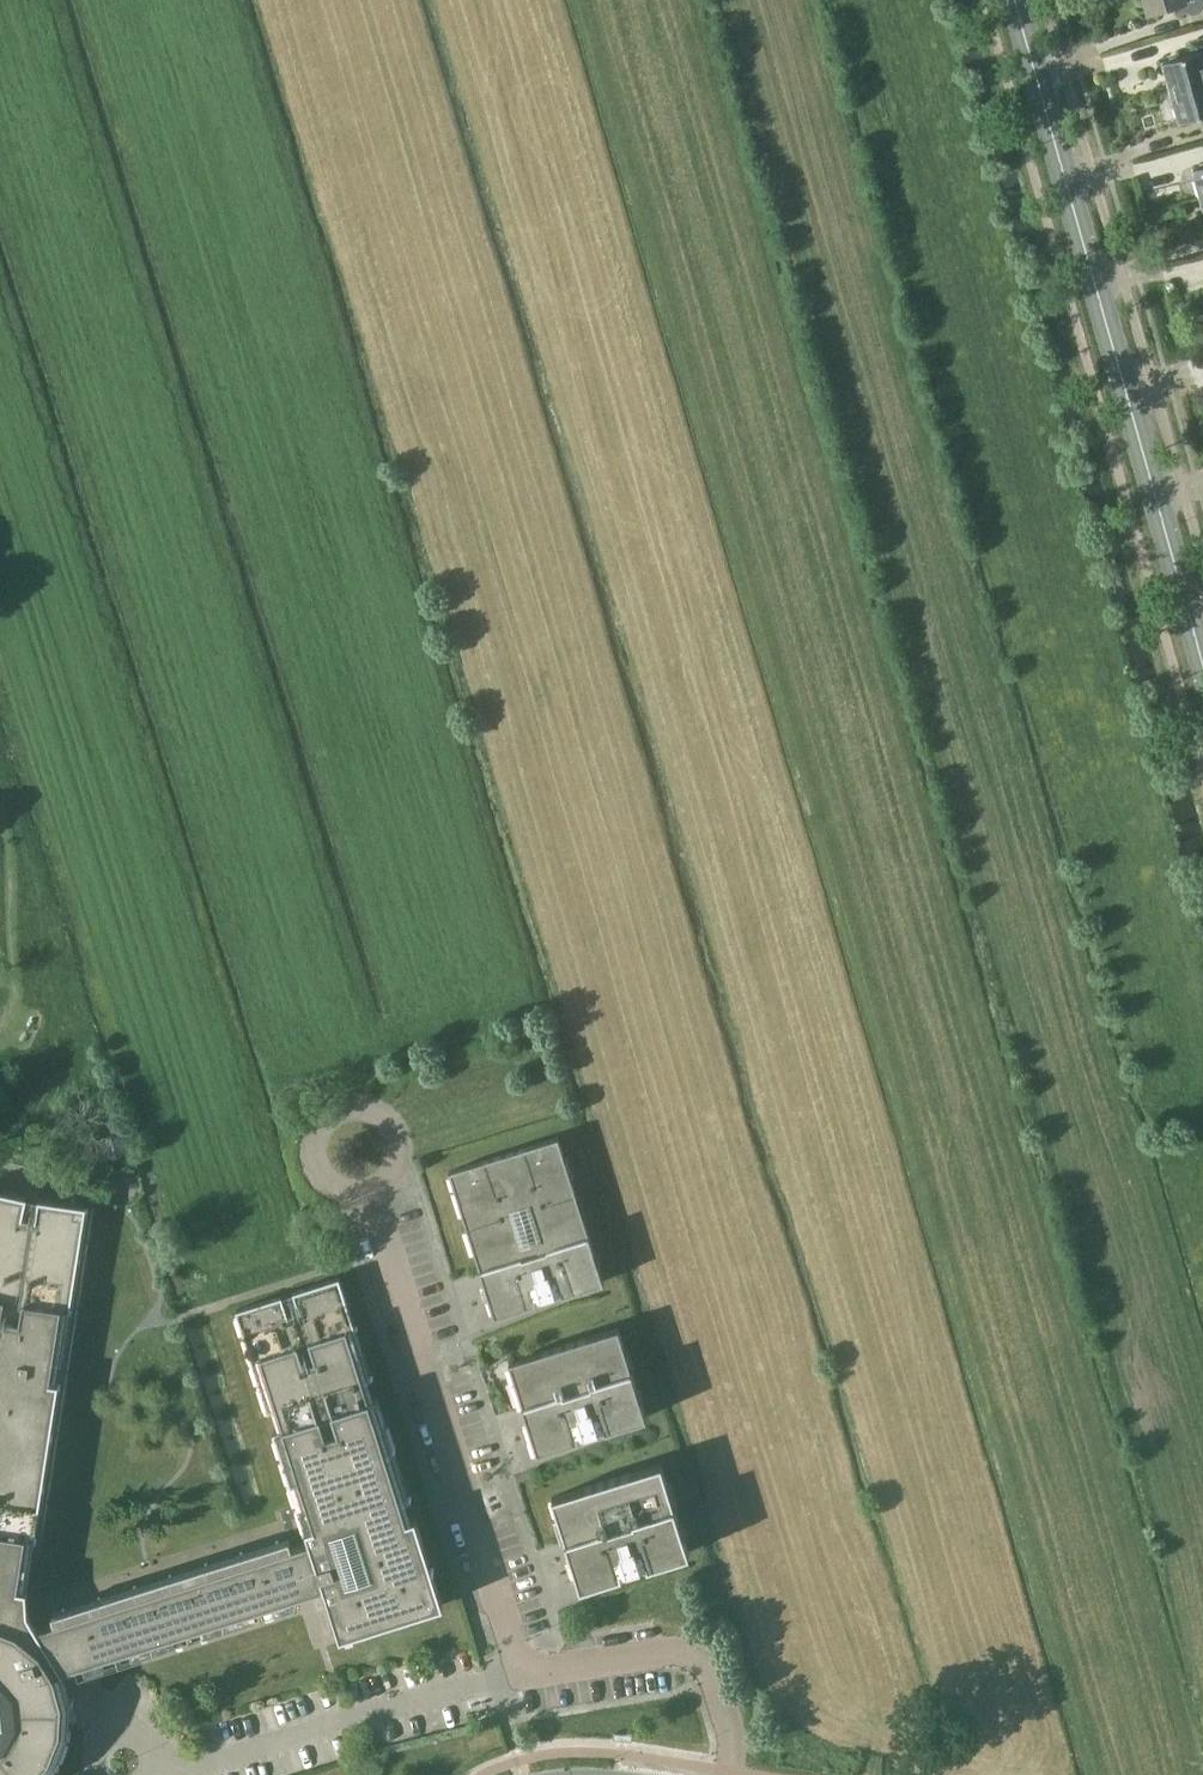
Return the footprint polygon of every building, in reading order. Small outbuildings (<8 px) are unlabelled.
[(1146,13),(1171,5),(1174,15),(1186,12),(1191,15),(1198,13),(1198,12),(1202,7),(1202,0),(1143,0),(1146,13)] [(1162,63),(1170,93),(1202,84),(1202,40),(1190,43),(1192,49),(1189,55),(1162,63)] [(1170,93),(1179,122),(1202,115),(1202,84),(1170,93)] [(1192,167),(1201,197),(1202,197),(1202,164),(1192,167)] [(107,1156),(128,1150),(122,1131),(102,1137),(107,1156)] [(475,1251),(481,1270),(495,1315),(537,1302),(536,1299),(561,1291),(562,1294),(604,1281),(559,1136),(449,1171),(456,1190),(452,1191),(471,1252),(475,1251)] [(58,1761),(60,1762),(61,1760),(59,1759),(69,1731),(72,1732),(72,1729),(69,1729),(72,1700),(74,1699),(74,1697),(71,1697),(64,1668),(324,1586),(339,1581),(343,1595),(344,1597),(329,1601),(340,1637),(443,1604),(432,1569),(435,1568),(434,1566),(431,1567),(416,1517),(407,1520),(401,1500),(410,1497),(412,1497),(411,1494),(409,1495),(394,1448),(396,1447),(396,1445),(393,1446),(378,1396),(370,1399),(364,1380),(372,1378),(371,1377),(374,1376),(373,1374),(371,1375),(356,1328),(358,1327),(358,1325),(355,1325),(339,1276),(236,1308),(252,1358),(250,1359),(250,1361),(253,1360),(268,1407),(265,1408),(266,1410),(269,1409),(269,1410),(277,1408),(283,1426),(275,1429),(290,1478),(288,1479),(289,1481),(291,1481),(299,1505),(302,1515),(306,1528),(303,1529),(304,1531),(307,1530),(310,1540),(300,1543),(293,1545),(292,1545),(55,1620),(38,1625),(29,1611),(29,1609),(27,1587),(31,1561),(35,1538),(37,1538),(38,1536),(35,1535),(43,1486),(45,1487),(46,1485),(43,1484),(51,1435),(53,1436),(54,1433),(51,1433),(59,1384),(61,1385),(62,1382),(59,1382),(50,1380),(53,1360),(62,1361),(70,1310),(73,1311),(73,1308),(71,1308),(78,1259),(81,1260),(81,1257),(78,1257),(86,1208),(89,1209),(89,1206),(86,1206),(71,1203),(38,1197),(37,1196),(28,1195),(0,1190),(0,1774),(46,1774),(58,1761)] [(508,1355),(485,1369),(511,1410),(524,1406),(538,1451),(580,1438),(579,1435),(604,1427),(605,1430),(636,1420),(647,1416),(619,1327),(511,1361),(510,1361),(508,1355)] [(566,1539),(581,1586),(622,1573),(621,1570),(647,1562),(648,1565),(690,1552),(661,1462),(552,1497),(558,1516),(555,1517),(562,1540),(566,1539)]
